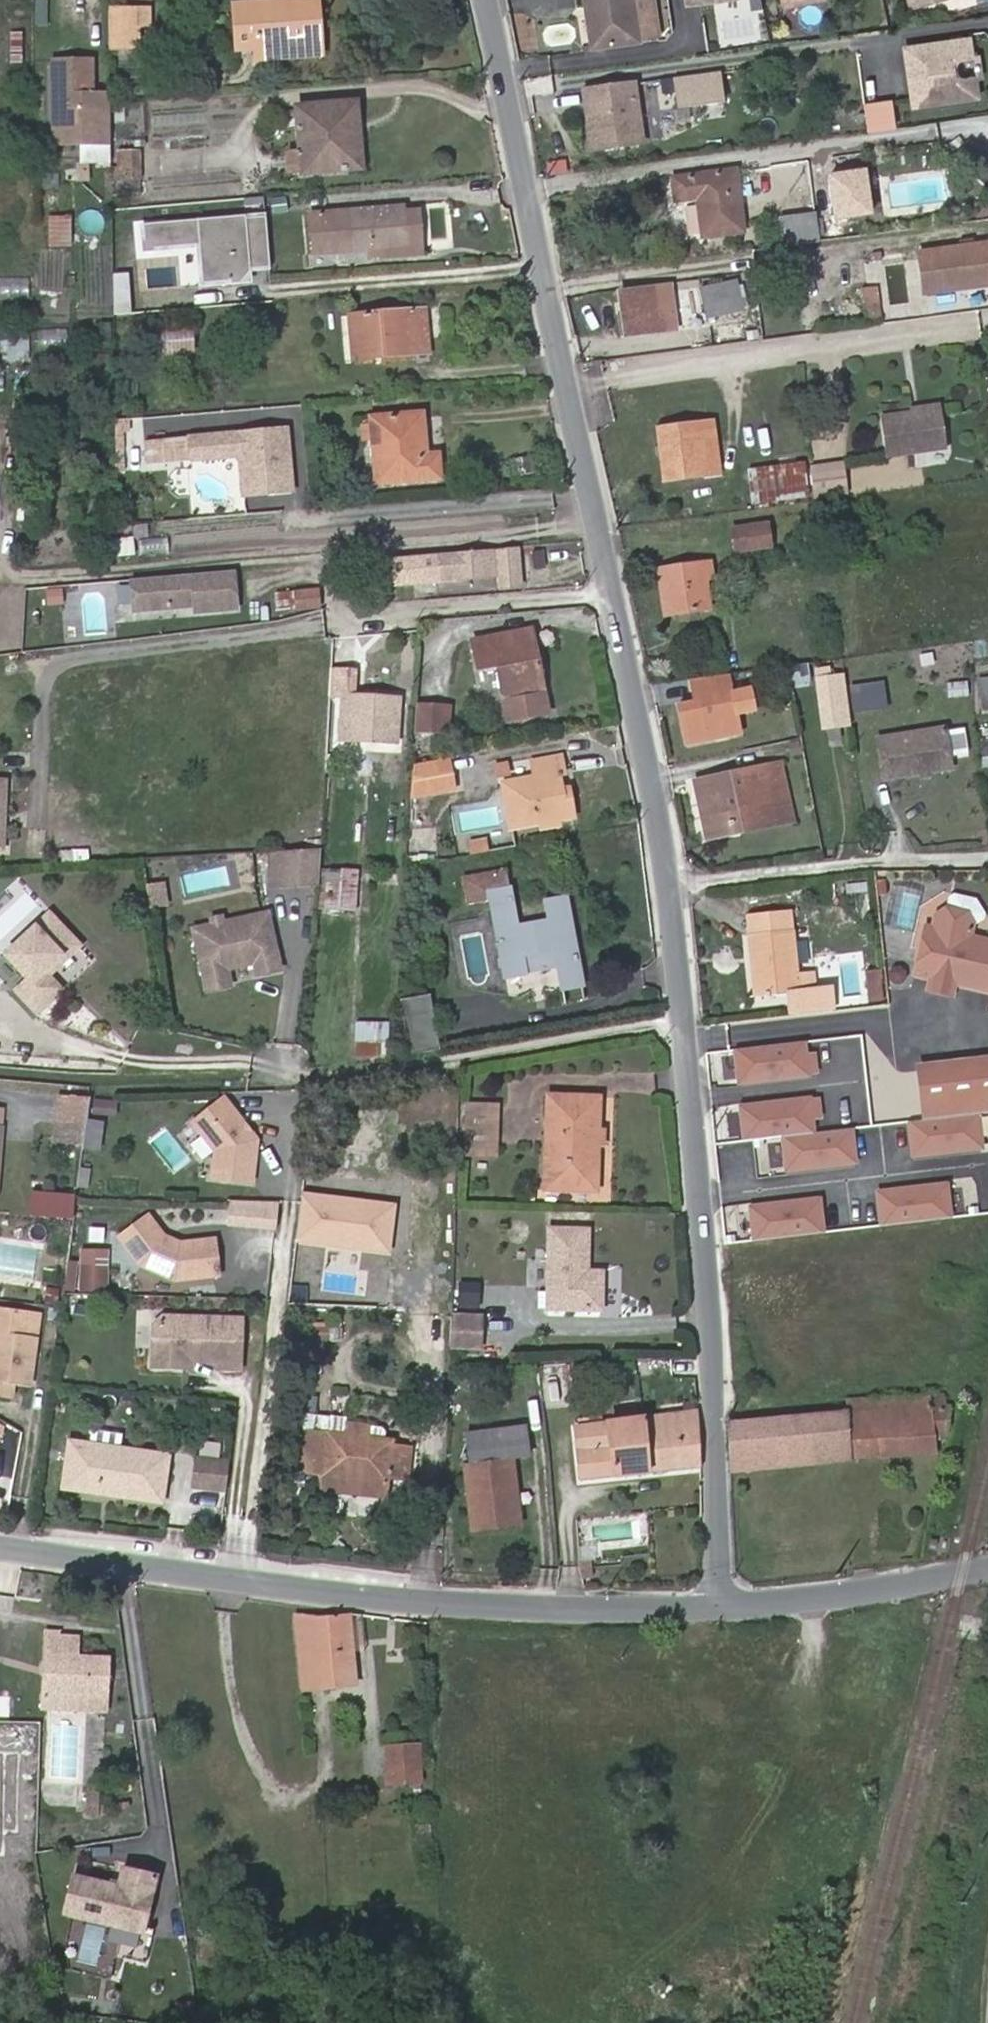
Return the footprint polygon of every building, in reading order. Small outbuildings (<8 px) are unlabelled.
[(47,0),(32,0),(35,24),(50,22),(47,0)] [(255,49),(321,44),(317,0),(291,0),(234,4),(237,50),(255,49)] [(600,44),(594,0),(584,0),(591,46),(600,44)] [(600,44),(642,38),(636,0),(594,0),(600,44)] [(657,0),(636,0),(642,38),(662,35),(657,0)] [(110,50),(141,50),(141,27),(140,7),(109,7),(110,50)] [(153,27),(153,7),(140,7),(141,27),(153,27)] [(23,65),(22,22),(9,22),(10,64),(23,65)] [(906,48),(914,104),(976,96),(974,76),(962,77),(959,75),(957,63),(960,59),(972,59),(969,38),(944,42),(940,47),(933,48),(932,44),(906,48)] [(322,58),(321,44),(255,49),(256,63),(322,58)] [(91,140),(111,139),(111,93),(93,94),(92,60),(54,61),(57,144),(92,143),(91,140)] [(635,84),(584,91),(592,149),(644,142),(635,84)] [(892,100),(864,104),(867,132),(894,128),(892,100)] [(358,101),(296,106),(301,152),(289,153),(290,175),(355,170),(351,123),(359,122),(358,101)] [(359,122),(351,123),(355,170),(363,169),(359,122)] [(139,164),(139,135),(121,135),(121,150),(111,150),(111,164),(139,164)] [(700,198),(705,237),(745,232),(736,170),(676,178),(679,201),(700,198)] [(308,213),(311,253),(368,248),(409,244),(405,210),(404,205),(308,213)] [(409,244),(368,248),(369,259),(426,254),(421,209),(405,210),(409,244)] [(48,245),(72,245),(73,214),(48,214),(48,245)] [(781,221),(784,243),(821,237),(818,215),(781,221)] [(167,270),(165,219),(140,220),(142,250),(134,251),(135,271),(167,270)] [(921,252),(926,293),(943,290),(942,283),(987,277),(987,243),(921,252)] [(81,255),(81,270),(110,269),(110,255),(81,255)] [(113,272),(79,271),(78,298),(113,299),(113,272)] [(942,283),(943,290),(987,285),(987,277),(942,283)] [(738,280),(702,288),(709,318),(745,310),(744,307),(747,306),(745,299),(743,300),(738,280)] [(879,285),(860,286),(863,321),(882,319),(879,285)] [(621,292),(627,337),(679,330),(677,312),(662,314),(659,287),(621,292)] [(424,309),(350,315),(354,357),(413,352),(412,338),(427,337),(424,309)] [(146,331),(146,333),(129,334),(131,349),(148,348),(148,356),(194,352),(193,327),(146,331)] [(27,362),(30,331),(0,328),(0,360),(27,362)] [(36,352),(68,352),(68,329),(36,329),(36,352)] [(427,337),(412,338),(413,352),(428,350),(427,337)] [(941,409),(880,418),(887,455),(946,447),(941,409)] [(372,438),(376,483),(439,478),(437,453),(426,454),(423,412),(370,416),(371,426),(361,426),(362,439),(372,438)] [(657,429),(665,481),(721,474),(714,421),(657,429)] [(267,493),(267,485),(290,483),(286,429),(223,435),(225,457),(239,456),(242,495),(267,493)] [(201,459),(225,457),(223,435),(199,437),(201,459)] [(190,460),(201,459),(199,437),(188,438),(190,460)] [(187,459),(185,440),(147,443),(148,462),(187,459)] [(533,472),(530,455),(510,459),(513,475),(533,472)] [(805,463),(749,471),(752,492),(808,484),(805,463)] [(290,483),(267,485),(267,493),(291,491),(290,483)] [(647,503),(649,517),(662,515),(660,502),(647,503)] [(149,551),(192,552),(192,520),(149,520),(149,551)] [(769,524),(731,529),(735,552),(772,547),(769,524)] [(110,557),(134,555),(133,535),(109,537),(110,557)] [(520,586),(517,550),(435,557),(437,581),(500,576),(501,587),(520,586)] [(710,562),(659,569),(666,614),(708,608),(704,580),(713,578),(710,562)] [(234,571),(133,579),(135,610),(196,605),(197,611),(237,608),(234,571)] [(465,590),(496,589),(496,579),(465,580),(465,590)] [(45,586),(44,605),(63,605),(63,586),(45,586)] [(298,591),(298,594),(276,595),(277,610),(320,606),(319,590),(298,591)] [(103,635),(107,593),(85,591),(81,633),(103,635)] [(546,715),(531,631),(476,641),(483,673),(498,670),(507,722),(546,715)] [(794,686),(810,685),(808,662),(793,664),(794,686)] [(852,726),(845,676),(832,678),(830,668),(815,670),(822,730),(852,726)] [(987,711),(987,678),(978,679),(982,710),(982,711),(987,711)] [(947,681),(947,696),(968,696),(968,681),(947,681)] [(679,706),(688,745),(742,733),(733,694),(679,706)] [(395,744),(398,701),(343,697),(341,741),(395,744)] [(447,732),(449,702),(417,700),(415,730),(447,732)] [(984,721),(982,711),(982,710),(958,713),(959,724),(984,721)] [(878,742),(884,781),(950,771),(944,732),(878,742)] [(450,789),(445,758),(410,764),(408,797),(450,789)] [(531,763),(534,778),(502,784),(511,830),(539,825),(540,831),(560,827),(559,821),(575,818),(569,789),(560,790),(557,776),(563,775),(559,758),(531,763)] [(782,763),(762,768),(772,814),(733,822),(736,833),(795,820),(782,763)] [(709,840),(736,833),(733,822),(772,814),(762,768),(695,784),(709,840)] [(280,851),(279,885),(318,883),(319,871),(320,848),(280,851)] [(268,886),(279,886),(279,885),(280,851),(270,851),(268,886)] [(489,900),(503,978),(526,974),(526,973),(523,959),(554,954),(556,967),(561,991),(582,987),(565,895),(544,899),(548,919),(515,925),(504,869),(462,877),(467,905),(489,900)] [(317,908),(331,909),(354,910),(355,872),(319,871),(318,883),(317,908)] [(149,908),(170,905),(166,880),(146,883),(149,908)] [(44,914),(21,883),(0,899),(0,947),(44,914)] [(896,884),(888,925),(913,930),(921,889),(896,884)] [(946,981),(987,990),(987,940),(968,936),(970,925),(979,919),(981,912),(971,899),(950,894),(945,898),(943,908),(931,917),(930,927),(921,926),(913,973),(932,978),(938,975),(945,976),(946,981)] [(277,957),(267,913),(221,923),(212,925),(193,929),(207,990),(230,986),(224,964),(231,962),(232,967),(254,962),(277,957)] [(749,917),(750,936),(794,931),(792,913),(749,917)] [(46,975),(78,945),(48,914),(4,955),(27,979),(16,989),(35,1010),(58,989),(46,975)] [(212,925),(221,923),(220,917),(211,919),(212,925)] [(800,994),(794,931),(750,936),(757,999),(800,994)] [(523,959),(526,973),(556,967),(554,954),(523,959)] [(277,957),(254,962),(257,974),(279,969),(277,957)] [(910,984),(913,973),(909,973),(911,961),(883,958),(886,986),(910,984)] [(945,976),(938,975),(932,978),(930,991),(944,993),(946,981),(945,976)] [(439,1049),(430,995),(400,1000),(409,1054),(439,1049)] [(387,1055),(387,1023),(356,1023),(356,1055),(387,1055)] [(815,1041),(735,1045),(737,1084),(817,1080),(815,1041)] [(914,1077),(919,1127),(987,1121),(987,1070),(914,1077)] [(819,1094),(738,1102),(742,1139),(781,1136),(784,1172),(859,1165),(856,1127),(823,1130),(819,1094)] [(81,1143),(86,1097),(57,1095),(55,1143),(81,1143)] [(599,1131),(600,1098),(549,1096),(545,1190),(596,1192),(598,1145),(604,1146),(604,1131),(599,1131)] [(93,1097),(92,1114),(116,1116),(118,1100),(93,1097)] [(189,1123),(213,1152),(209,1179),(249,1184),(255,1141),(221,1100),(217,1100),(189,1123)] [(496,1155),(498,1105),(466,1104),(465,1154),(496,1155)] [(102,1150),(104,1120),(87,1118),(84,1148),(102,1150)] [(878,1223),(952,1220),(951,1182),(876,1186),(878,1223)] [(73,1219),(75,1194),(30,1190),(28,1215),(73,1219)] [(752,1242),(827,1232),(822,1194),(747,1204),(752,1242)] [(277,1230),(279,1201),(230,1198),(228,1227),(277,1230)] [(146,1215),(117,1237),(138,1265),(170,1280),(217,1275),(212,1239),(192,1241),(189,1246),(178,1247),(178,1243),(161,1235),(146,1215)] [(587,1273),(588,1231),(550,1230),(548,1309),(600,1311),(601,1274),(587,1273)] [(104,1290),(104,1267),(80,1266),(80,1290),(104,1290)] [(13,1383),(31,1385),(40,1318),(0,1312),(0,1381),(13,1383)] [(477,1346),(477,1316),(451,1316),(450,1346),(477,1346)] [(151,1366),(181,1367),(181,1360),(189,1361),(218,1361),(218,1370),(239,1370),(240,1319),(160,1317),(151,1327),(151,1366)] [(639,1380),(655,1379),(653,1360),(638,1361),(639,1380)] [(13,1383),(0,1381),(0,1394),(12,1395),(13,1383)] [(929,1395),(933,1437),(947,1436),(951,1405),(945,1405),(945,1394),(929,1395)] [(935,1451),(933,1437),(929,1395),(861,1398),(861,1412),(848,1413),(729,1424),(733,1471),(935,1451)] [(848,1413),(861,1412),(861,1398),(848,1398),(848,1413)] [(699,1466),(697,1413),(571,1429),(578,1481),(699,1466)] [(527,1456),(523,1429),(467,1436),(471,1463),(527,1456)] [(89,1446),(69,1443),(63,1487),(161,1500),(167,1456),(119,1450),(121,1435),(91,1431),(89,1446)] [(302,1434),(300,1452),(319,1453),(319,1448),(325,1449),(325,1435),(302,1434)] [(343,1436),(325,1435),(325,1449),(319,1448),(319,1453),(300,1452),(299,1475),(322,1477),(321,1491),(385,1497),(388,1478),(408,1480),(410,1449),(390,1448),(390,1442),(343,1439),(343,1436)] [(194,1459),(191,1486),(224,1491),(227,1463),(194,1459)] [(356,1686),(352,1651),(349,1614),(296,1614),(303,1691),(356,1686)] [(363,1616),(349,1614),(352,1651),(366,1650),(363,1616)] [(45,1694),(109,1697),(111,1655),(79,1654),(80,1635),(61,1634),(61,1629),(47,1629),(45,1694)] [(108,1711),(109,1697),(45,1694),(44,1708),(108,1711)] [(425,1787),(422,1744),(390,1747),(393,1782),(416,1780),(417,1788),(425,1787)] [(82,1817),(99,1817),(98,1788),(82,1789),(82,1817)] [(120,1892),(74,1880),(65,1917),(142,1937),(157,1881),(125,1873),(120,1892)] [(686,1985),(661,1981),(658,1994),(684,1998),(686,1985)] [(176,2000),(176,2022),(197,2022),(197,2000),(176,2000)]
